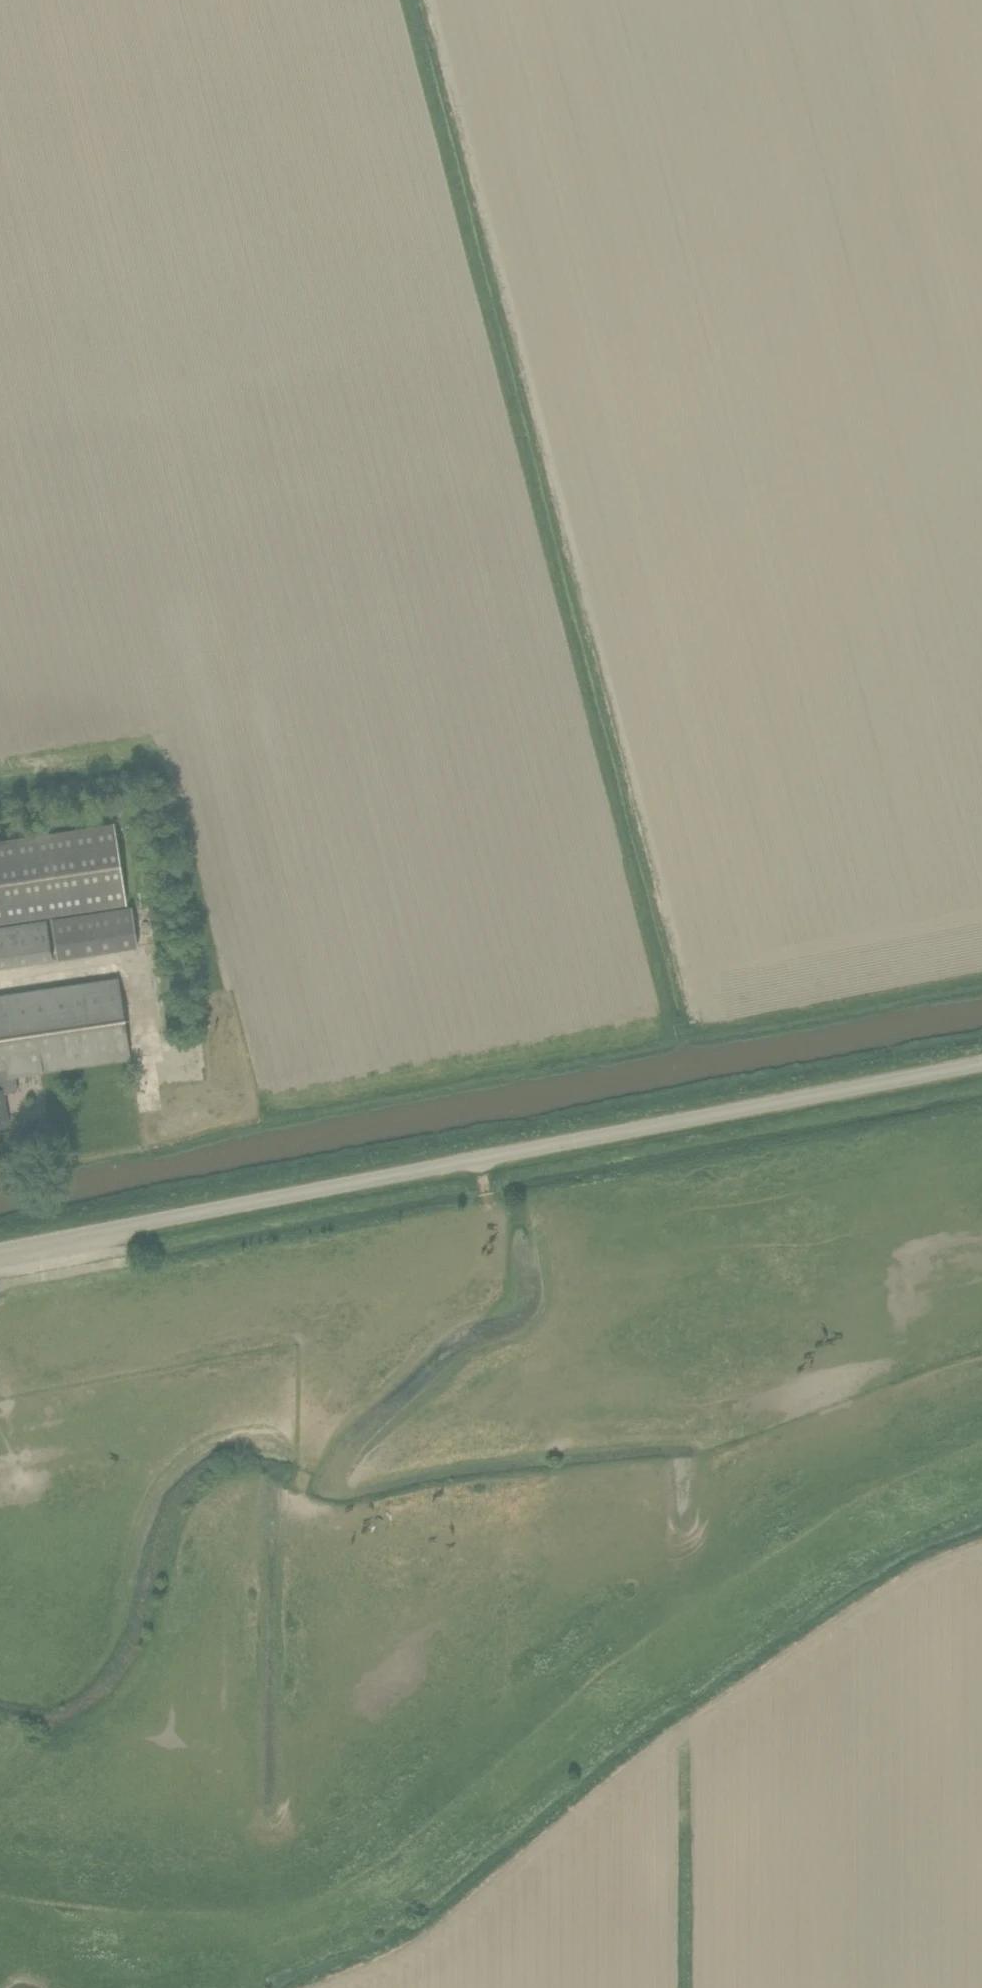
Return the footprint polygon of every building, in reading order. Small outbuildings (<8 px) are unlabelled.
[(51,918),(58,959),(138,947),(131,905),(51,918)] [(0,926),(0,967),(53,959),(47,919),(0,926)] [(119,977),(0,995),(0,1126),(8,1125),(4,1092),(18,1090),(16,1075),(131,1058),(119,977)]
